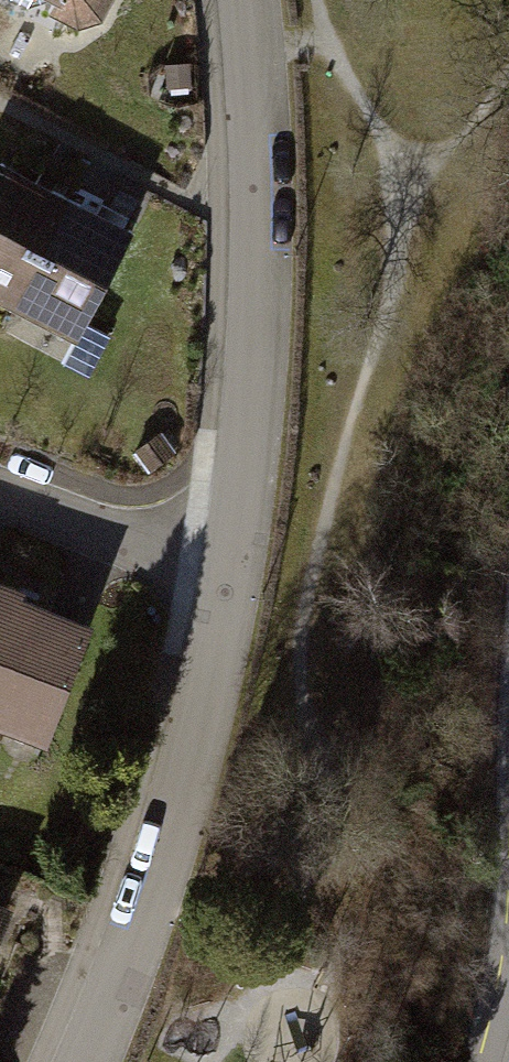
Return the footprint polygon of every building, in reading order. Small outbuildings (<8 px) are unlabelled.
[(50,13),(78,27),(103,20),(114,0),(56,0),(50,13)] [(71,194),(46,181),(0,157),(0,298),(13,304),(71,194)] [(87,203),(71,194),(13,304),(79,339),(137,228),(87,203)] [(0,578),(0,728),(50,746),(96,621),(26,595),(29,588),(0,578)]
